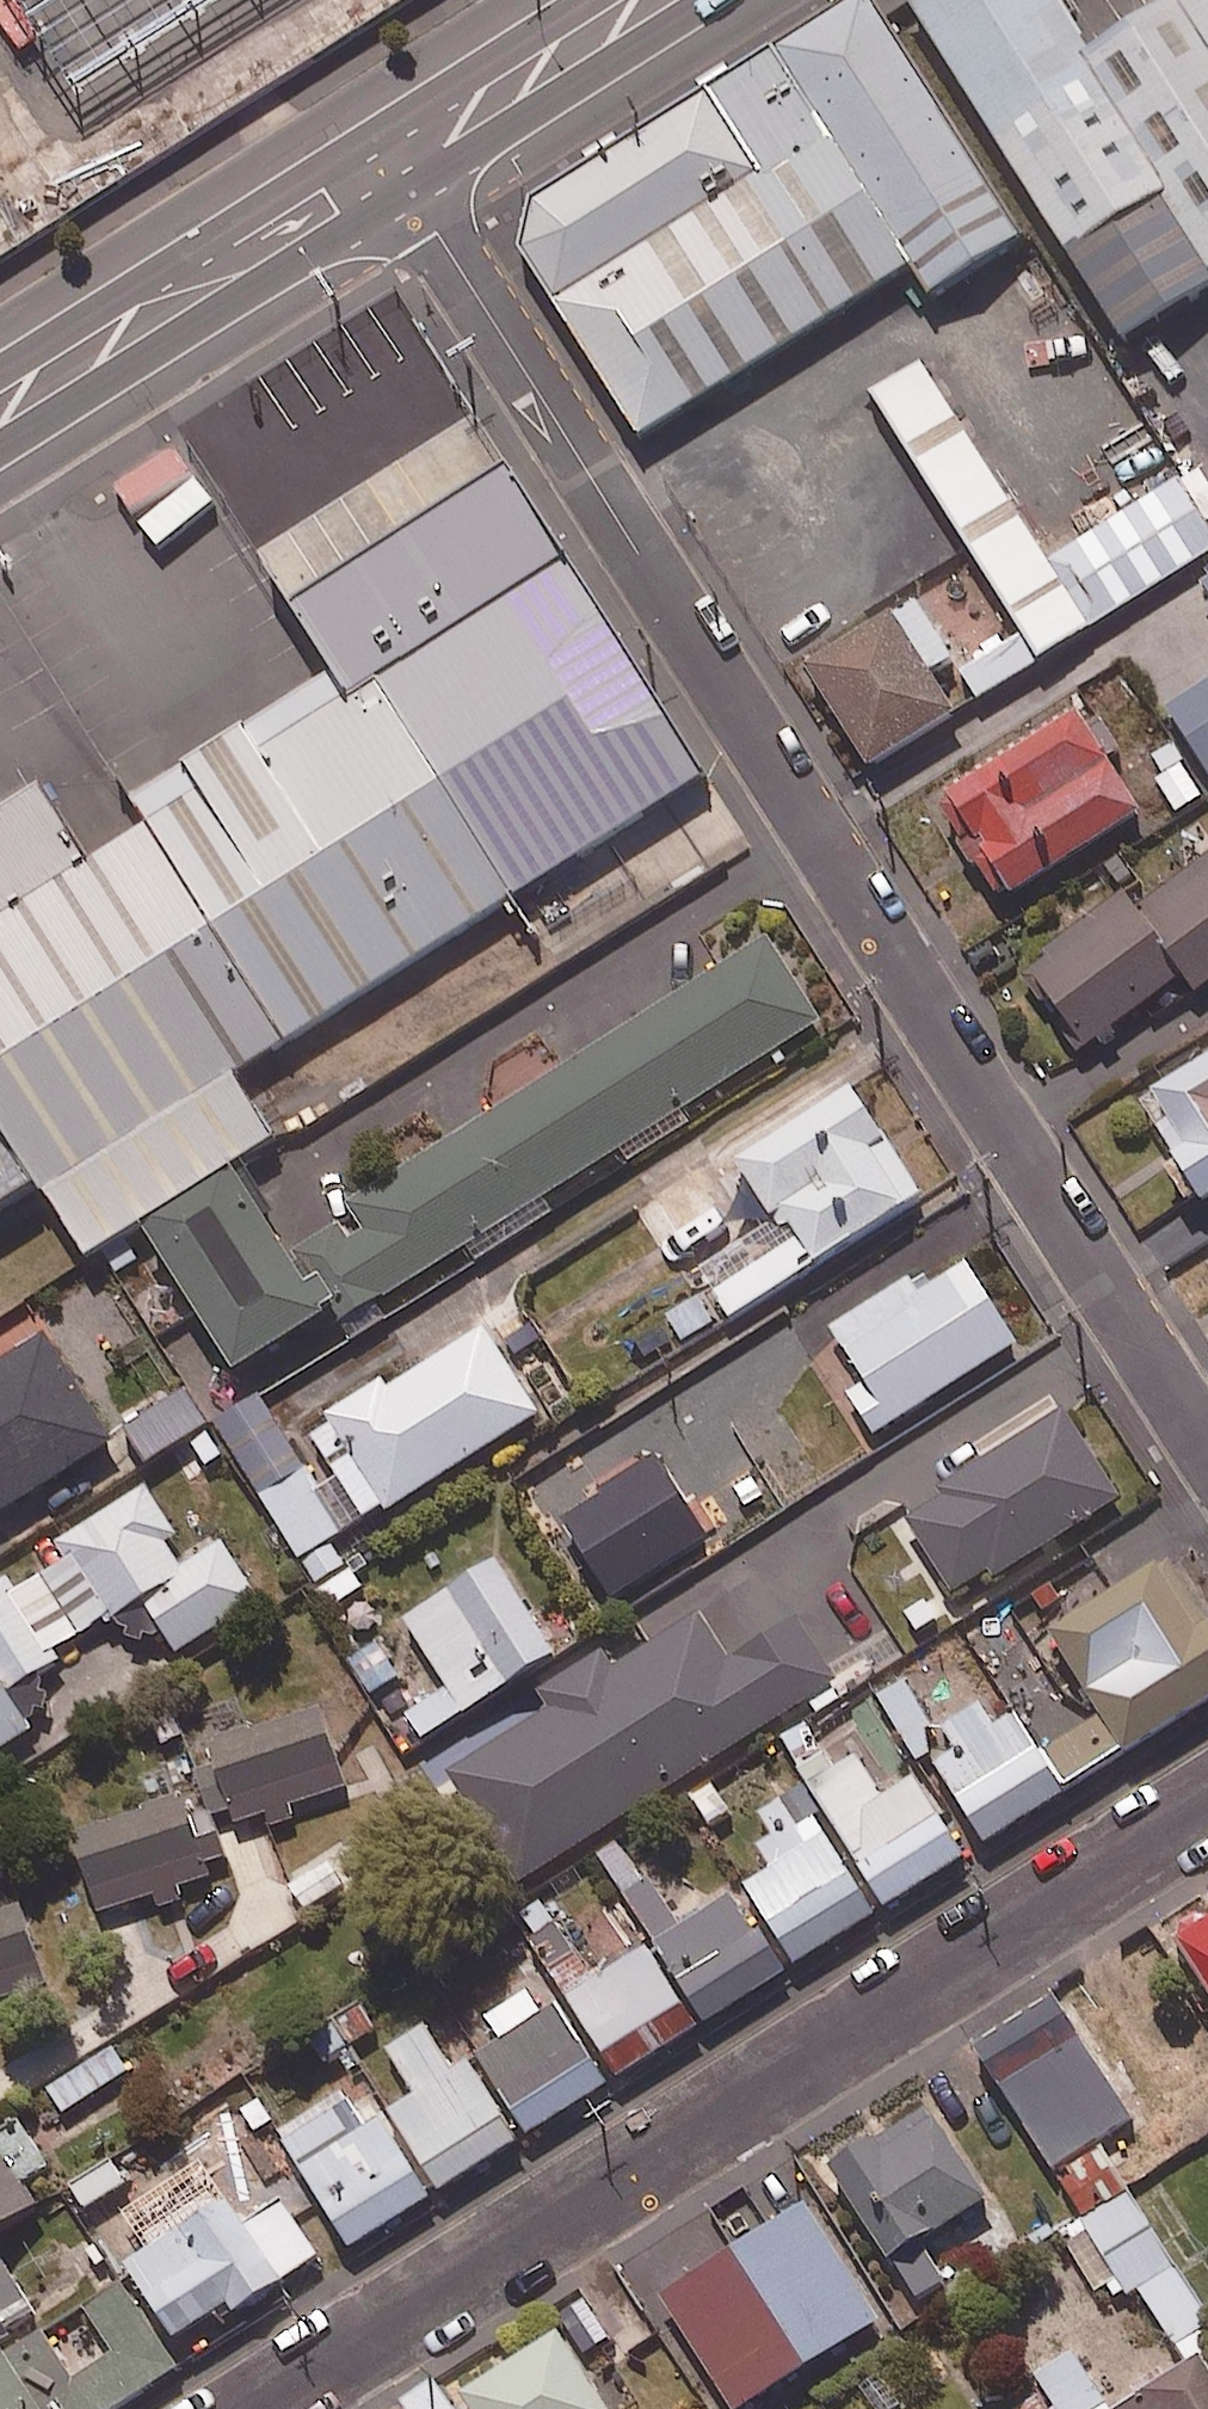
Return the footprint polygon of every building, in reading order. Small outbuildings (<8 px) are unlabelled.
[(58,68),(89,120),(274,0),(16,0),(58,68)] [(871,0),(841,0),(832,6),(841,20),(781,57),(917,272),(936,304),(1027,247),(876,8),(871,0)] [(1169,212),(1165,205),(1174,200),(1087,62),(1047,0),(926,0),(912,9),(1078,271),(1169,212)] [(1207,273),(1207,0),(1185,0),(1087,62),(1174,200),(1165,205),(1169,212),(1207,273)] [(709,104),(763,190),(566,313),(647,442),(917,272),(781,57),(742,82),(733,68),(700,89),(709,104)] [(763,190),(709,104),(627,155),(618,140),(585,161),(596,178),(535,217),(530,255),(566,313),(763,190)] [(1078,271),(1132,356),(1207,308),(1207,273),(1169,212),(1078,271)] [(1093,633),(1050,566),(922,366),(876,395),(1030,636),(963,679),(980,706),(1093,633)] [(1093,633),(1207,560),(1207,528),(1207,527),(1207,526),(1207,475),(1204,468),(1050,566),(1093,633)] [(382,685),(568,567),(514,481),(301,617),(340,679),(355,702),(382,685)] [(382,685),(520,903),(706,785),(568,567),(382,685)] [(955,666),(920,609),(813,674),(874,774),(959,723),(933,680),(955,666)] [(205,764),(137,808),(153,832),(290,1049),(520,903),(382,685),(355,702),(340,679),(205,764)] [(1171,717),(1207,775),(1207,693),(1171,717)] [(1145,821),(1081,720),(938,811),(1003,912),(1145,821)] [(233,1177),(278,1149),(237,1083),(290,1049),(153,832),(91,872),(43,796),(0,823),(0,1139),(39,1200),(46,1195),(92,1267),(147,1232),(233,1177)] [(1188,984),(1197,997),(1207,989),(1207,866),(1137,915),(1188,984)] [(1188,984),(1137,915),(1126,900),(1031,966),(1090,1052),(1188,984)] [(844,1027),(783,928),(315,1214),(376,1313),(844,1027)] [(1183,1169),(1168,1178),(1193,1219),(1207,1209),(1207,1067),(1144,1106),(1183,1169)] [(926,1204),(853,1093),(739,1168),(771,1218),(779,1213),(800,1244),(717,1299),(736,1328),(926,1204)] [(0,1139),(0,1224),(39,1200),(0,1139)] [(331,1327),(242,1182),(146,1241),(235,1385),(331,1327)] [(1020,1350),(969,1270),(922,1300),(914,1285),(836,1335),(869,1387),(850,1399),(877,1441),(1020,1350)] [(700,1300),(661,1326),(680,1354),(719,1327),(700,1300)] [(530,1313),(492,1337),(510,1365),(548,1341),(530,1313)] [(58,1333),(0,1368),(0,1511),(122,1437),(58,1333)] [(315,1443),(340,1482),(324,1492),(355,1541),(542,1421),(487,1334),(391,1395),(385,1387),(330,1422),(335,1430),(315,1443)] [(211,1429),(188,1393),(129,1430),(152,1467),(211,1429)] [(265,1504),(309,1476),(262,1401),(218,1429),(265,1504)] [(1066,1415),(991,1464),(987,1458),(901,1515),(911,1530),(959,1602),(985,1585),(990,1591),(1124,1503),(1066,1415)] [(213,1436),(174,1464),(193,1490),(232,1462),(213,1436)] [(300,1559),(317,1586),(347,1567),(333,1545),(347,1536),(309,1476),(265,1504),(300,1559)] [(199,1565),(186,1573),(173,1551),(182,1546),(149,1494),(57,1552),(63,1560),(38,1576),(81,1645),(144,1605),(179,1660),(262,1607),(225,1549),(199,1565)] [(1169,1562),(1046,1637),(1096,1720),(1042,1753),(1066,1792),(1207,1706),(1207,1627),(1169,1562)] [(558,1664),(501,1570),(408,1626),(449,1694),(408,1718),(425,1745),(558,1664)] [(32,1737),(10,1702),(63,1668),(58,1660),(81,1645),(38,1576),(17,1589),(11,1580),(0,1588),(0,1757),(32,1737)] [(834,1668),(849,1658),(820,1613),(733,1668),(703,1619),(607,1680),(597,1665),(544,1699),(554,1715),(452,1779),(521,1889),(845,1685),(834,1668)] [(900,1681),(875,1699),(922,1766),(948,1748),(900,1681)] [(1068,1802),(1002,1695),(944,1731),(958,1753),(935,1767),(988,1852),(1068,1802)] [(210,1746),(218,1771),(201,1776),(213,1818),(230,1812),(234,1825),(268,1815),(274,1834),(301,1826),(295,1807),(347,1792),(323,1713),(210,1746)] [(859,1761),(842,1772),(811,1722),(781,1741),(820,1805),(889,1915),(967,1867),(916,1783),(885,1803),(859,1761)] [(713,1781),(686,1801),(710,1835),(738,1815),(713,1781)] [(215,1826),(198,1832),(184,1793),(75,1832),(107,1920),(161,1900),(169,1920),(194,1911),(186,1891),(216,1880),(211,1867),(228,1861),(215,1826)] [(755,1850),(761,1859),(772,1877),(748,1893),(797,1973),(878,1923),(818,1824),(807,1831),(786,1796),(761,1812),(776,1837),(755,1850)] [(650,1951),(703,2035),(790,1980),(739,1900),(685,1934),(629,1845),(603,1861),(657,1947),(650,1951)] [(332,1863),(289,1890),(307,1919),(350,1892),(332,1863)] [(570,2008),(621,2087),(703,2035),(650,1951),(598,1984),(544,1899),(514,1919),(570,2008)] [(48,1996),(25,1912),(0,1919),(0,2009),(48,1996)] [(1183,1947),(1207,1982),(1207,1930),(1183,1947)] [(549,2020),(532,1993),(485,2023),(501,2050),(476,2065),(527,2147),(610,2095),(560,2013),(549,2020)] [(1135,2123),(1059,2006),(982,2056),(1059,2173),(1135,2123)] [(312,2079),(353,2054),(381,2037),(362,2007),(294,2050),(312,2079)] [(527,2147),(476,2065),(456,2078),(441,2054),(425,2029),(387,2053),(416,2099),(386,2118),(439,2202),(527,2147)] [(128,2076),(112,2052),(49,2093),(65,2117),(128,2076)] [(439,2202),(386,2118),(373,2096),(354,2108),(345,2094),(328,2105),(278,2136),(353,2256),(439,2202)] [(992,2208),(932,2114),(826,2182),(913,2318),(952,2293),(925,2251),(992,2208)] [(36,2212),(18,2183),(43,2168),(20,2131),(0,2143),(0,2233),(36,2212)] [(1106,2160),(1057,2191),(1083,2231),(1064,2244),(1108,2311),(1140,2291),(1174,2343),(1207,2320),(1207,2317),(1106,2160)] [(117,2167),(72,2195),(86,2218),(131,2191),(117,2167)] [(290,2286),(247,2227),(245,2229),(208,2178),(186,2193),(207,2222),(192,2233),(186,2224),(123,2269),(181,2348),(227,2314),(235,2326),(290,2286)] [(247,2227),(290,2286),(322,2262),(279,2204),(247,2227)] [(809,2215),(662,2309),(726,2408),(761,2408),(884,2330),(809,2215)] [(26,2307),(0,2263),(0,2322),(26,2307)] [(44,2408),(128,2408),(179,2376),(123,2287),(12,2358),(44,2408)] [(561,2340),(465,2401),(470,2408),(605,2408),(561,2340)] [(1071,2352),(1035,2376),(1057,2408),(1108,2408),(1109,2408),(1071,2352)] [(12,2358),(0,2365),(0,2408),(44,2408),(12,2358)] [(1207,2365),(1135,2408),(1207,2408),(1207,2365)] [(436,2385),(403,2408),(404,2408),(453,2408),(436,2385)]
